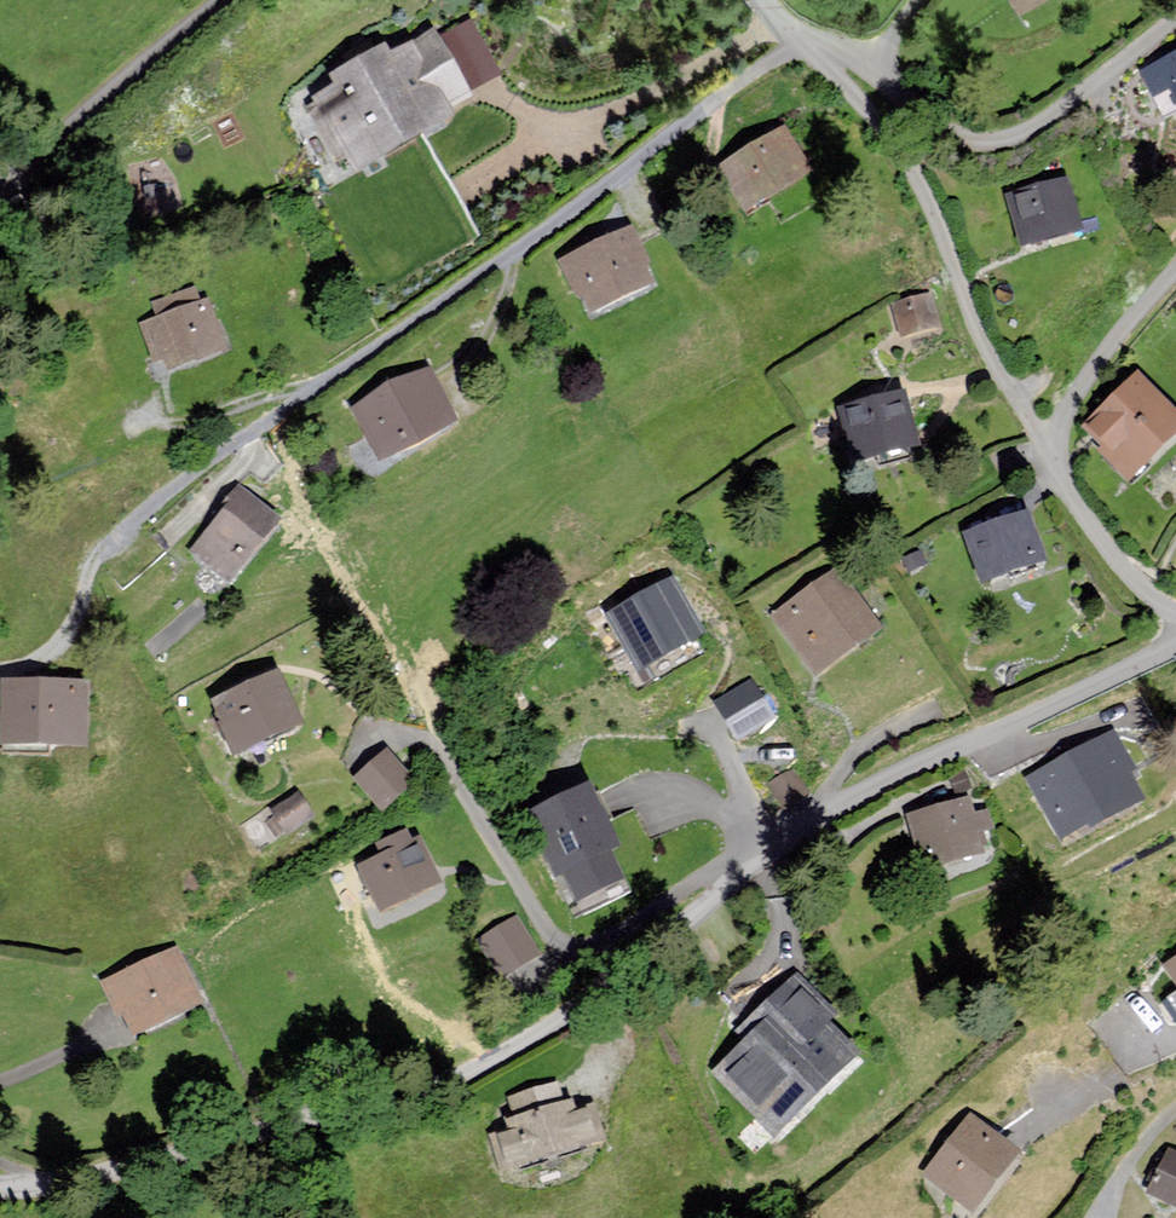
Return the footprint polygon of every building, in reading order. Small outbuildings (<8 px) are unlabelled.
[(1019,9),(1033,0),(1013,0),(1019,9)] [(472,103),(433,39),(393,63),(386,53),(332,85),(338,95),(318,107),(362,179),(437,134),(440,140),(456,130),(448,117),(472,103)] [(1144,70),(1155,92),(1173,83),(1175,90),(1175,54),(1144,70)] [(807,178),(782,136),(723,171),(748,213),(807,178)] [(1081,236),(1067,184),(1010,200),(1024,251),(1081,236)] [(647,270),(631,236),(563,267),(587,318),(646,291),(639,274),(647,270)] [(902,333),(939,326),(932,290),(894,298),(902,333)] [(162,320),(145,325),(161,374),(227,353),(210,301),(197,306),(193,293),(156,304),(162,320)] [(455,428),(429,373),(354,409),(380,463),(455,428)] [(1141,382),(1083,435),(1127,482),(1175,437),(1175,419),(1141,382)] [(919,453),(906,401),(842,417),(855,469),(919,453)] [(279,523),(241,491),(192,550),(229,582),(279,523)] [(1044,569),(1028,521),(968,541),(985,589),(1044,569)] [(841,578),(779,619),(815,674),(878,633),(841,578)] [(700,640),(671,589),(611,624),(640,674),(700,640)] [(300,737),(278,682),(214,707),(236,763),(300,737)] [(90,688),(3,686),(1,753),(89,756),(90,688)] [(771,722),(750,688),(717,708),(738,742),(771,722)] [(1067,779),(1044,786),(1055,824),(1141,800),(1126,745),(1063,763),(1067,779)] [(416,786),(391,756),(357,784),(382,814),(416,786)] [(804,795),(791,774),(772,786),(785,807),(804,795)] [(618,857),(589,795),(530,822),(557,881),(567,877),(580,905),(623,885),(612,860),(618,857)] [(986,835),(979,803),(909,820),(922,872),(979,858),(975,838),(986,835)] [(295,824),(282,804),(258,820),(272,840),(295,824)] [(412,847),(407,835),(375,849),(380,862),(361,871),(380,915),(441,889),(421,843),(412,847)] [(538,959),(516,922),(482,943),(503,979),(538,959)] [(200,1009),(176,954),(105,986),(130,1040),(200,1009)] [(834,1018),(798,980),(740,1035),(749,1044),(714,1077),(771,1136),(854,1057),(825,1027),(834,1018)] [(565,1114),(562,1103),(558,1086),(511,1099),(517,1121),(505,1124),(509,1136),(494,1140),(503,1173),(602,1145),(592,1107),(565,1114)] [(1018,1155),(974,1116),(925,1172),(970,1210),(1018,1155)] [(1171,1148),(1146,1191),(1175,1208),(1175,1151),(1171,1148)]
